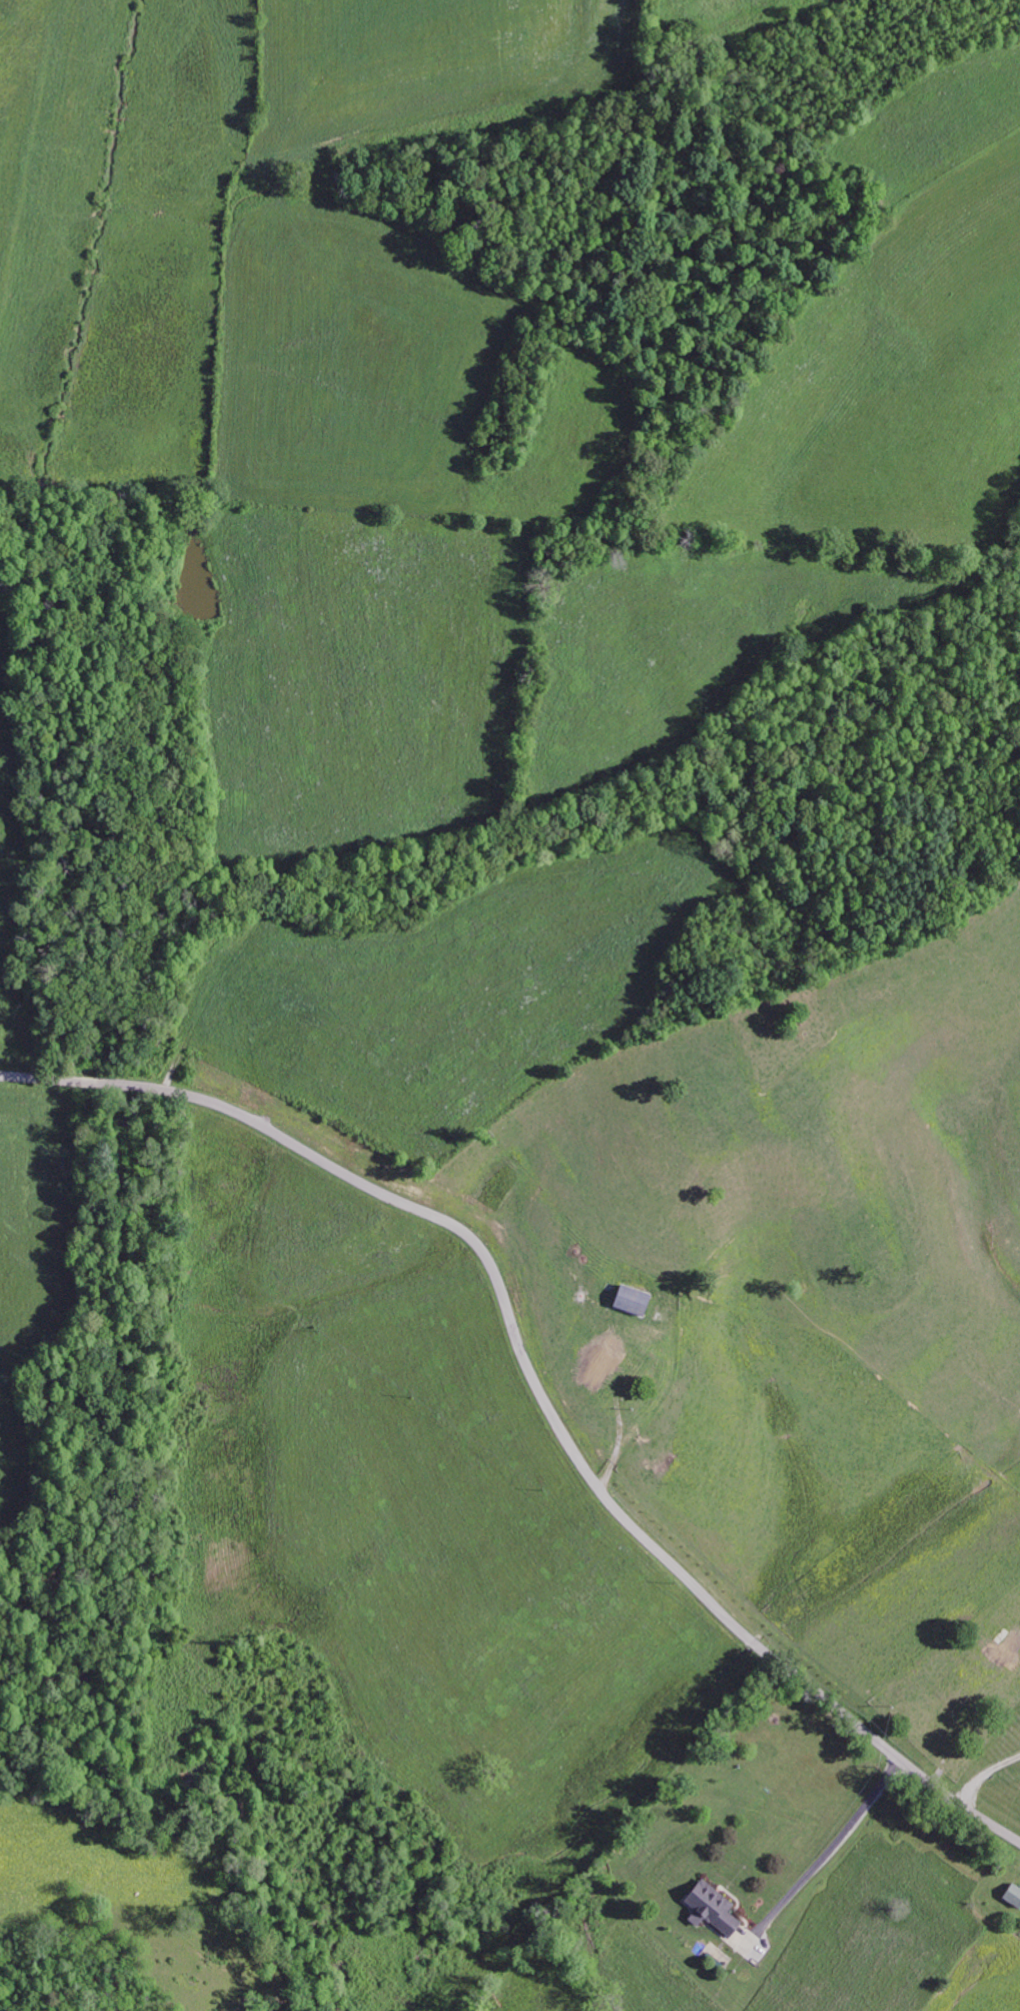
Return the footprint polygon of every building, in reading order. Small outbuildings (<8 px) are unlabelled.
[(732,1903),(697,1877),(680,1899),(692,1909),(685,1918),(694,1926),(701,1917),(726,1937),(739,1921),(727,1911),(732,1903)] [(1008,1882),(999,1898),(1017,1908),(1019,1903),(1019,1888),(1008,1882)]
